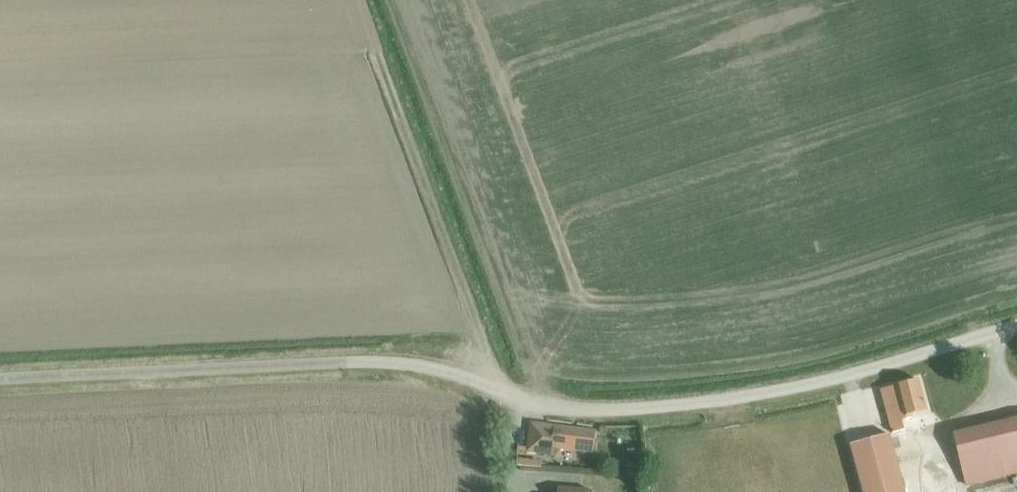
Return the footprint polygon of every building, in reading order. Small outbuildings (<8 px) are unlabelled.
[(924,409),(916,380),(880,390),(891,432),(902,429),(900,421),(908,418),(907,413),(924,409)] [(952,435),(964,484),(1016,471),(1016,420),(952,435)] [(594,430),(529,422),(526,451),(538,452),(550,454),(551,447),(591,452),(594,430)] [(850,444),(863,491),(904,491),(888,433),(850,444)] [(664,438),(666,450),(685,447),(684,436),(664,438)] [(523,451),(521,463),(536,464),(538,452),(526,451),(523,451)]
